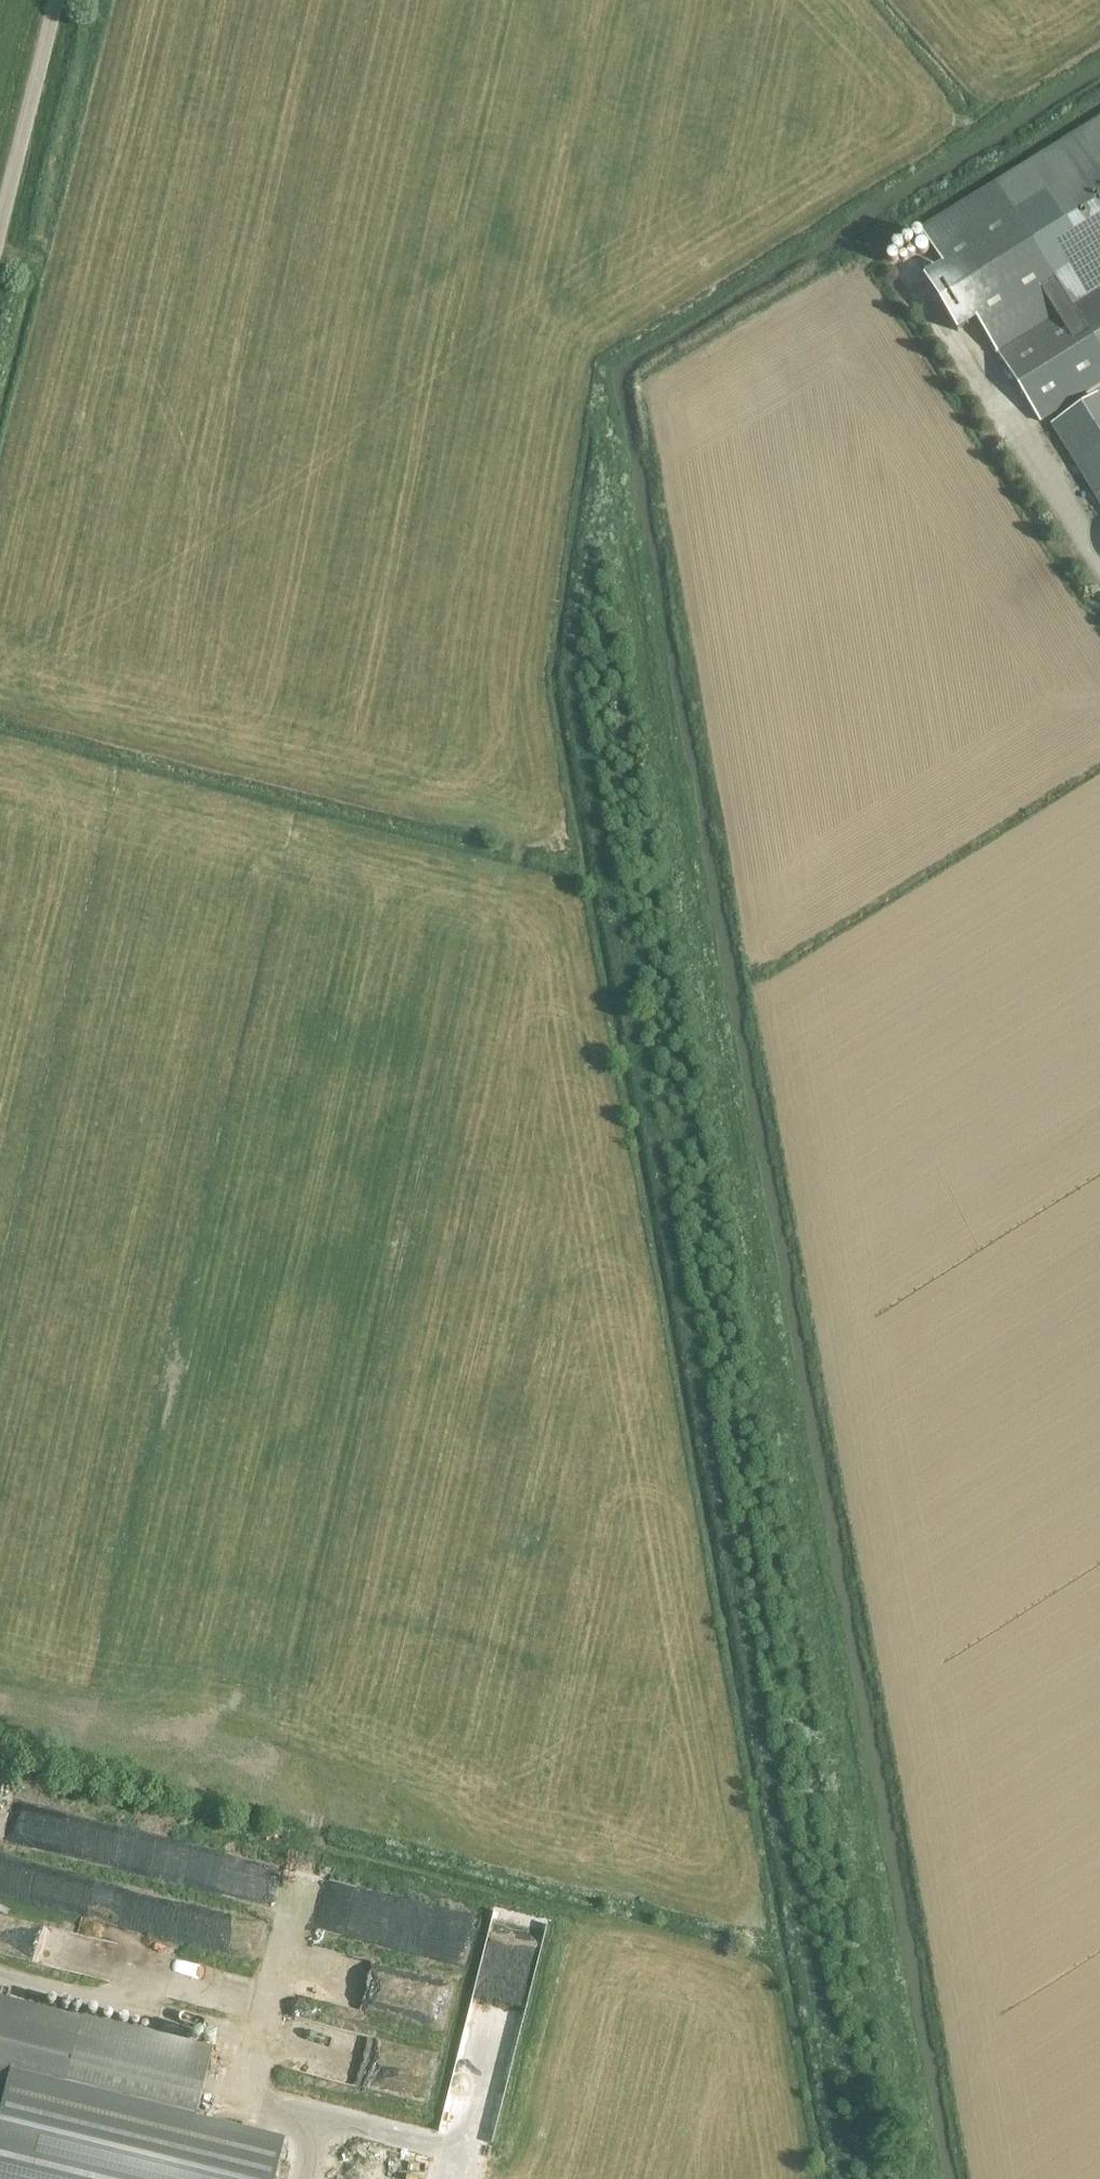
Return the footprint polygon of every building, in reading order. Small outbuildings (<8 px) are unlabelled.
[(996,184),(921,230),(944,267),(926,278),(958,330),(976,318),(1040,420),(1099,382),(1099,119),(996,184)] [(1099,502),(1099,450),(1077,464),(1099,502)] [(83,1853),(89,1822),(12,1806),(5,1836),(83,1853)] [(72,1974),(80,1936),(0,1918),(0,1957),(72,1974)] [(278,2163),(188,2140),(211,2052),(0,1998),(0,2178),(274,2178),(278,2163)]
